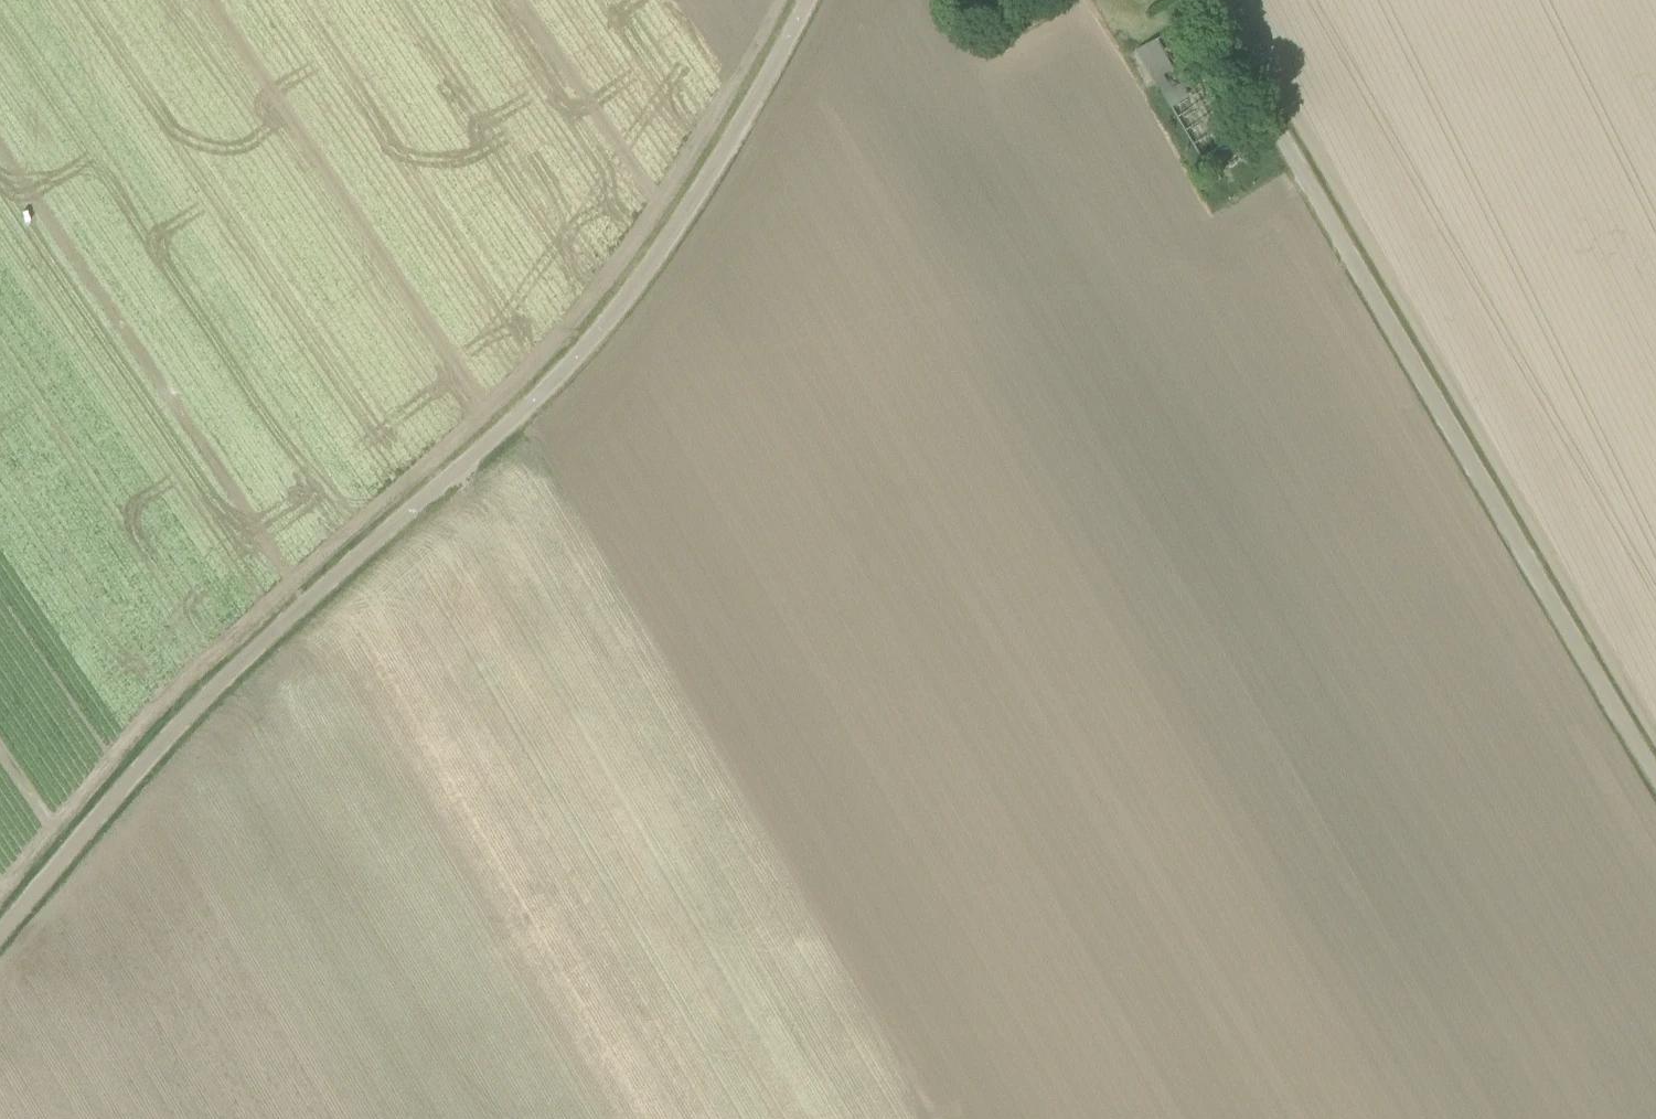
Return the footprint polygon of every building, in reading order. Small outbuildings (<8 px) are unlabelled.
[(1250,156),(1175,29),(1139,50),(1214,178),(1215,178),(1217,182),(1251,160),(1249,156),(1250,156)]
